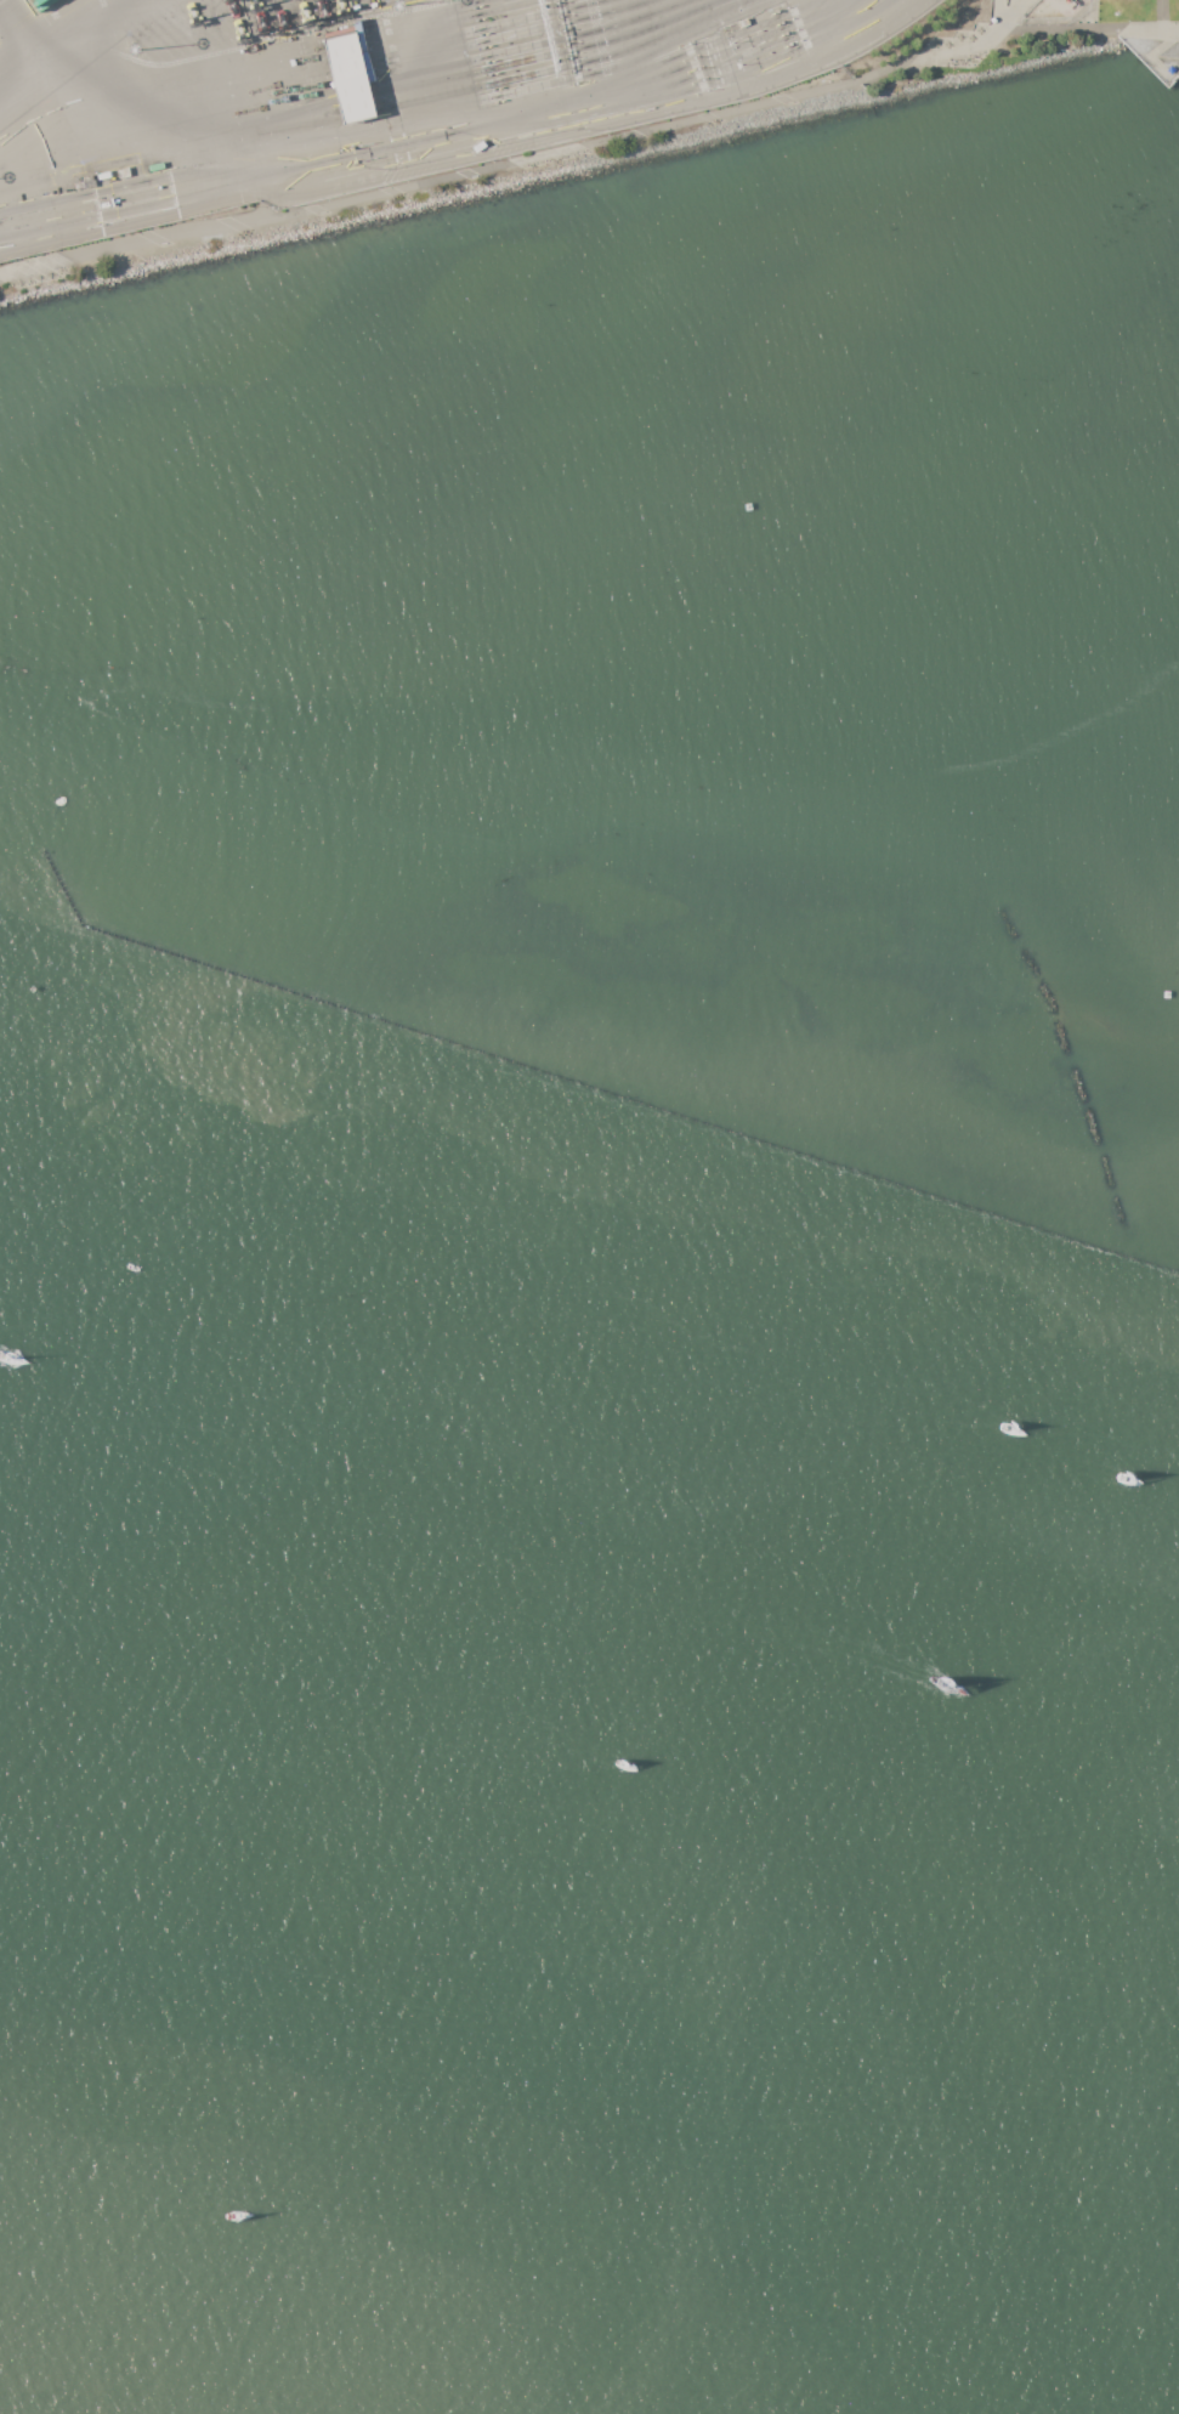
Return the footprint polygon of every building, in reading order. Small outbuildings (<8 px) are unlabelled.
[(31,16),(62,0),(23,0),(31,16)] [(355,29),(375,117),(344,125),(322,36),(355,29)]
